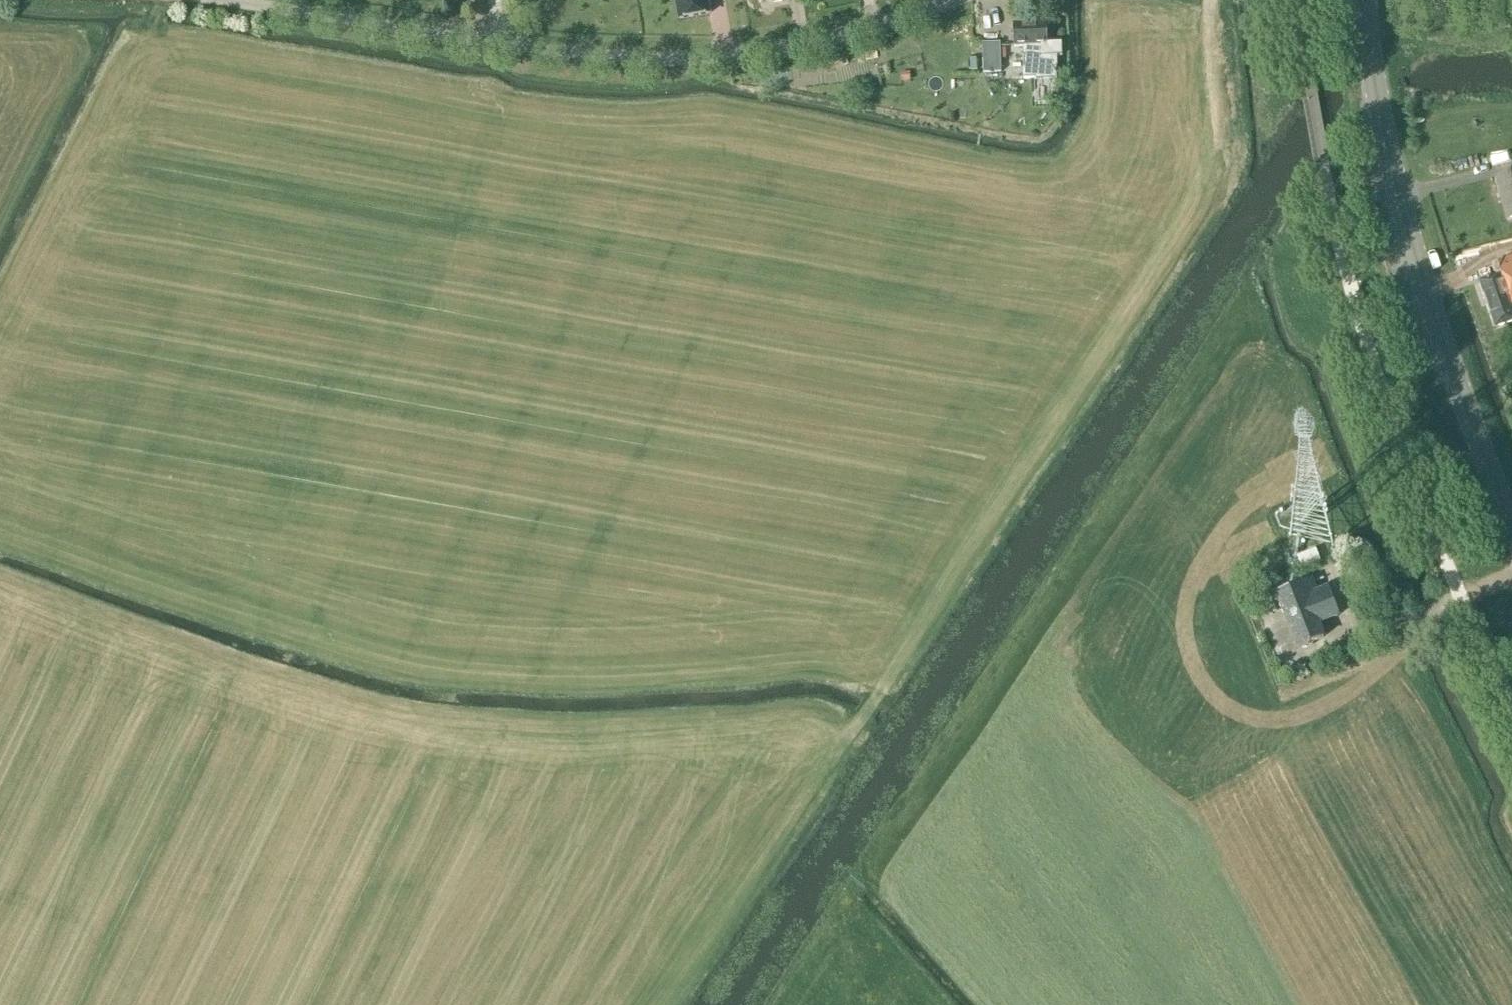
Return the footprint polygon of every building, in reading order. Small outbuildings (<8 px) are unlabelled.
[(680,20),(709,15),(707,0),(676,0),(680,20)] [(1499,29),(1510,28),(1509,11),(1499,11),(1499,29)] [(1046,24),(1013,25),(1014,47),(1023,47),(1024,80),(1057,79),(1056,57),(1062,57),(1061,44),(1047,44),(1046,24)] [(983,73),(1001,73),(1000,43),(982,44),(983,73)] [(1496,178),(1506,221),(1511,219),(1511,174),(1496,178)] [(1479,283),(1495,329),(1511,323),(1511,256),(1497,262),(1501,275),(1479,283)] [(1315,550),(1297,557),(1302,569),(1320,562),(1315,550)] [(1316,594),(1311,581),(1277,595),(1298,648),(1323,638),(1318,624),(1338,616),(1327,590),(1316,594)]
